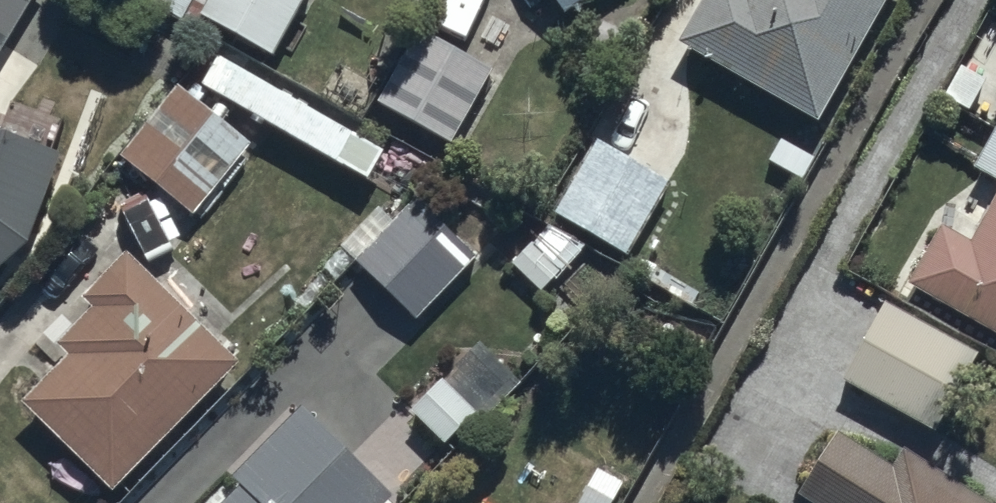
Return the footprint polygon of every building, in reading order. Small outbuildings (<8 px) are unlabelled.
[(31,0),(0,0),(0,52),(31,0)] [(269,56),(301,0),(151,0),(148,4),(193,30),(202,16),(269,56)] [(562,14),(582,0),(552,0),(562,14)] [(676,40),(817,123),(885,0),(700,0),(676,40)] [(418,30),(375,101),(450,144),(491,71),(418,30)] [(217,55),(199,83),(366,180),(383,151),(217,55)] [(174,84),(116,157),(191,216),(248,146),(220,124),(230,112),(193,83),(185,92),(174,84)] [(27,243),(59,155),(51,152),(62,121),(10,103),(5,117),(0,115),(0,267),(27,243)] [(973,167),(995,180),(995,126),(973,167)] [(593,141),(553,212),(627,256),(669,186),(593,141)] [(977,224),(957,213),(947,230),(939,225),(906,284),(995,333),(995,189),(977,224)] [(411,200),(351,262),(415,320),(473,257),(411,200)] [(66,354),(19,403),(110,491),(236,361),(125,253),(81,298),(89,306),(54,342),(66,354)] [(885,303),(839,380),(936,432),(979,354),(885,303)] [(464,360),(407,414),(438,447),(496,393),(464,360)] [(222,502),(386,502),(389,500),(302,409),(229,479),(238,488),(222,502)] [(900,450),(889,467),(837,433),(796,498),(804,502),(984,502),(900,450)]
